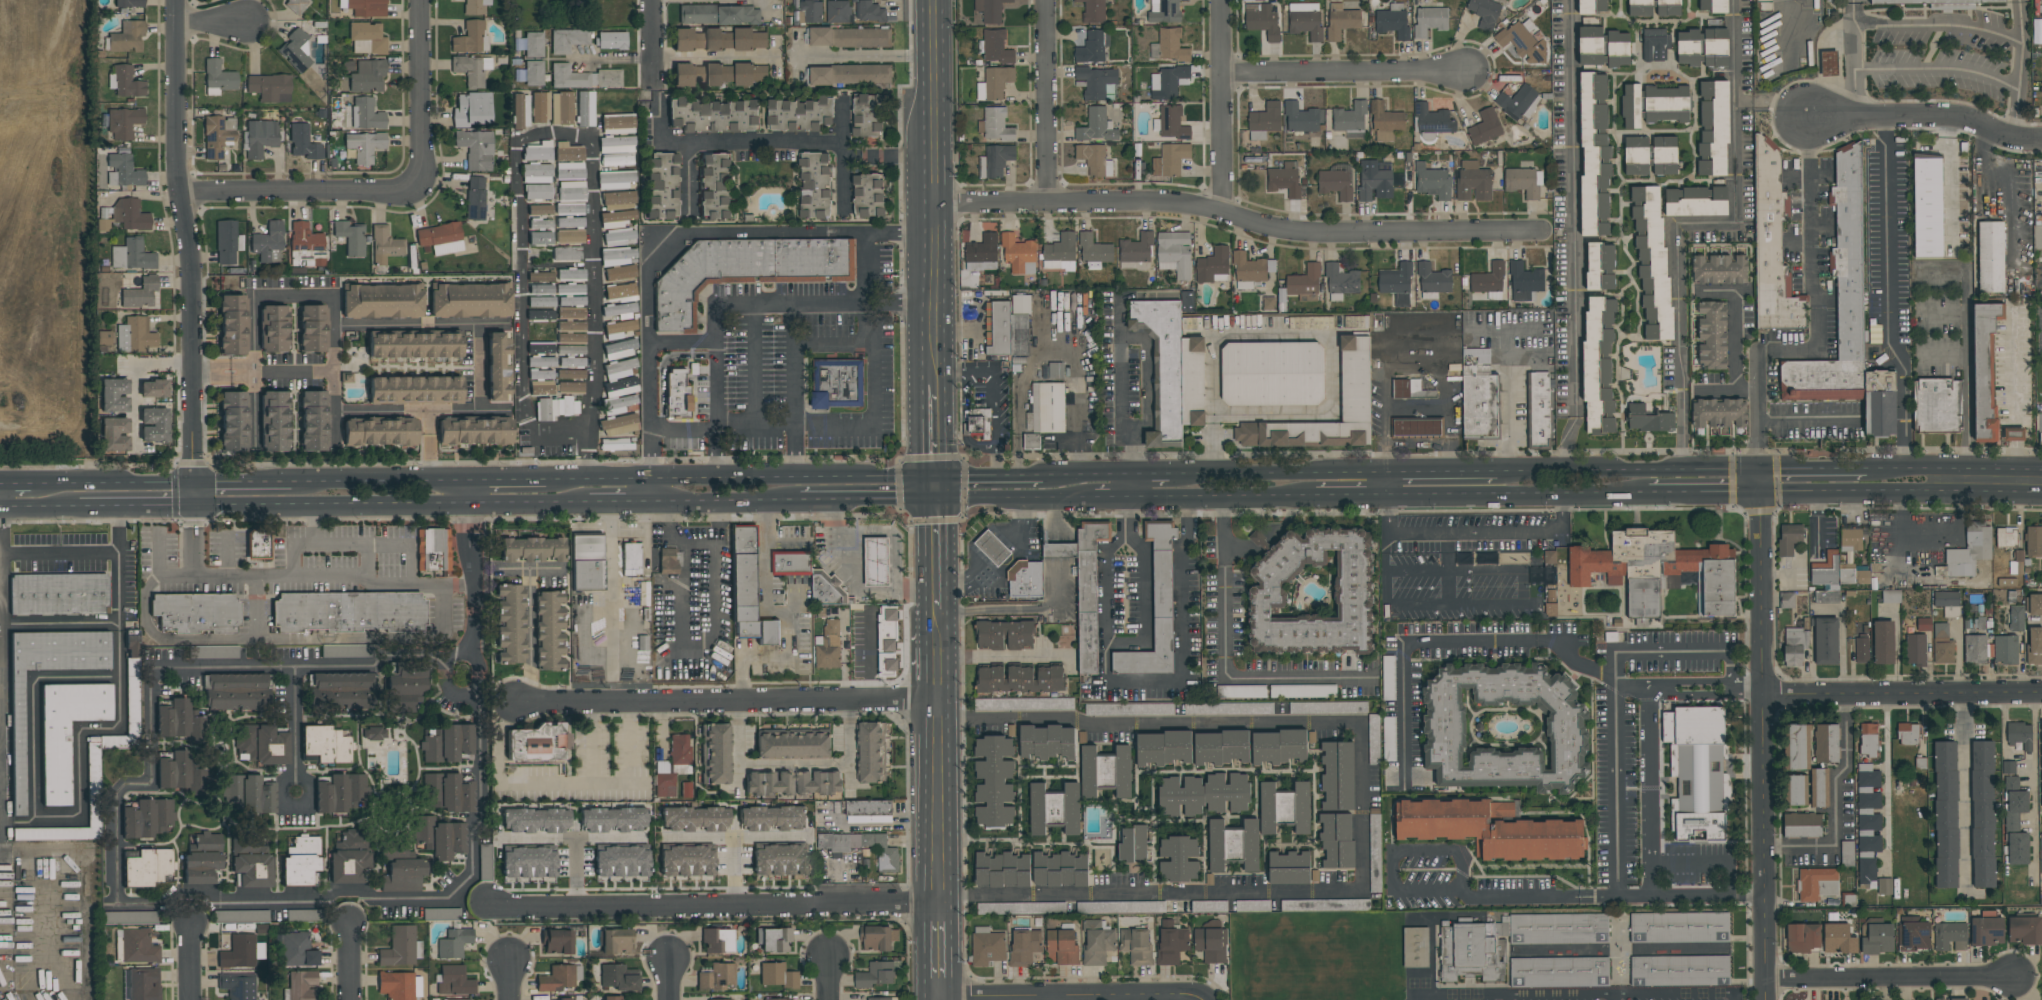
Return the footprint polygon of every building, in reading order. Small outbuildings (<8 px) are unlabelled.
[(144,0),(114,0),(115,8),(144,7),(144,0)] [(297,13),(309,0),(283,0),(297,13)] [(385,0),(346,0),(346,10),(352,9),(352,17),(385,17),(385,0)] [(484,15),(483,6),(488,5),(488,0),(463,0),(464,15),(484,15)] [(799,24),(822,23),(822,0),(799,1),(799,24)] [(866,0),(858,0),(857,22),(886,22),(886,7),(872,6),(872,0),(866,0)] [(974,11),(983,12),(982,24),(1001,24),(1002,3),(1014,3),(1014,0),(975,0),(974,11)] [(1105,23),(1105,0),(1074,0),(1074,2),(1083,2),(1083,24),(1105,23)] [(1180,1),(1190,1),(1190,0),(1150,0),(1150,23),(1180,23),(1180,1)] [(1482,16),(1478,28),(1490,32),(1500,5),(1487,0),(1470,0),(1466,10),(1482,16)] [(1579,13),(1578,0),(1607,0),(1607,13),(1579,13)] [(1628,16),(1628,0),(1681,0),(1681,16),(1657,16),(1657,8),(1652,8),(1652,16),(1628,16)] [(1699,10),(1699,0),(1727,0),(1727,12),(1711,12),(1711,10),(1699,10)] [(857,22),(856,7),(849,7),(849,1),(827,1),(827,22),(857,22)] [(1289,4),(1289,33),(1309,33),(1310,43),(1321,42),(1320,3),(1289,4)] [(1406,41),(1407,4),(1390,3),(1389,11),(1376,11),(1375,32),(1396,33),(1396,41),(1406,41)] [(1272,4),(1245,4),(1246,31),(1266,30),(1267,43),(1279,43),(1278,12),(1272,12),(1272,4)] [(1328,42),(1341,42),(1341,29),(1361,29),(1361,10),(1342,10),(1342,4),(1328,4),(1328,42)] [(679,7),(679,24),(761,24),(760,6),(679,7)] [(1448,8),(1415,9),(1416,39),(1427,39),(1427,30),(1448,29),(1448,8)] [(483,20),(464,20),(464,37),(450,37),(450,53),(488,52),(487,35),(483,36),(483,20)] [(145,21),(121,21),(121,34),(108,33),(108,51),(141,52),(141,36),(144,36),(145,21)] [(381,23),(349,23),(349,42),(352,42),(352,54),(386,54),(386,37),(381,37),(381,23)] [(313,62),(306,54),(315,46),(297,26),(286,37),(289,40),(277,51),(299,74),(313,62)] [(1546,65),(1546,41),(1532,41),(1532,26),(1497,26),(1497,45),(1515,45),(1515,57),(1527,57),(1527,65),(1546,65)] [(674,51),(703,51),(703,50),(767,50),(767,33),(753,33),(753,28),(734,28),(734,33),(722,33),(722,28),(704,28),(704,33),(692,33),(692,29),(674,29),(674,51)] [(891,47),(891,28),(810,29),(810,47),(891,47)] [(551,30),(551,55),(569,55),(569,44),(590,44),(589,29),(551,30)] [(1191,60),(1190,49),(1180,49),(1180,29),(1159,29),(1159,44),(1150,44),(1150,60),(1191,60)] [(1677,30),(1677,67),(1728,66),(1728,29),(1677,30)] [(1015,63),(1015,51),(1005,50),(1005,30),(984,30),(983,62),(1015,63)] [(1074,63),(1104,62),(1103,30),(1086,30),(1086,48),(1074,48),(1074,63)] [(1644,61),(1667,61),(1666,50),(1671,50),(1670,34),(1654,35),(1653,30),(1642,31),(1644,61)] [(543,57),(542,32),(524,33),(524,39),(514,39),(514,49),(525,49),(525,58),(543,57)] [(597,32),(597,49),(626,49),(626,33),(597,32)] [(1630,54),(1630,32),(1607,32),(1608,54),(1630,54)] [(1579,65),(1608,65),(1608,67),(1630,67),(1630,56),(1579,55),(1579,65)] [(451,57),(451,73),(465,73),(465,90),(483,90),(483,69),(491,69),(491,57),(451,57)] [(237,72),(220,72),(220,58),(204,59),(205,96),(219,96),(219,90),(237,90),(237,72)] [(382,92),(382,76),(386,76),(386,61),(356,60),(356,74),(349,73),(349,91),(382,92)] [(525,86),(543,86),(543,61),(525,61),(525,86)] [(621,87),(621,70),(596,70),(596,73),(570,73),(570,63),(552,63),(552,88),(621,87)] [(146,81),(131,81),(132,65),(114,64),(113,81),(108,80),(108,89),(116,89),(116,96),(146,97),(146,81)] [(735,65),(736,86),(768,85),(767,64),(735,65)] [(677,86),(702,86),(702,65),(677,65),(677,86)] [(706,65),(705,87),(723,87),(723,82),(735,82),(735,65),(706,65)] [(891,65),(810,66),(810,85),(891,85),(891,65)] [(1151,100),(1178,100),(1178,79),(1190,79),(1190,67),(1160,68),(1160,75),(1151,75),(1151,100)] [(1015,68),(985,68),(985,83),(977,83),(977,101),(1004,100),(1004,83),(1015,83),(1015,68)] [(1118,68),(1075,70),(1075,80),(1084,80),(1085,101),(1105,101),(1105,84),(1118,84),(1118,68)] [(1583,236),(1610,236),(1609,194),(1598,194),(1598,189),(1611,189),(1610,164),(1601,164),(1600,159),(1612,159),(1612,145),(1608,145),(1607,104),(1594,105),(1593,100),(1607,100),(1607,73),(1579,73),(1583,236)] [(291,76),(246,75),(246,93),(259,93),(259,103),(290,104),(291,76)] [(1728,81),(1699,81),(1699,99),(1700,99),(1701,127),(1712,127),(1712,131),(1701,131),(1701,142),(1698,142),(1698,156),(1710,156),(1710,161),(1697,161),(1697,176),(1729,176),(1728,81)] [(1501,92),(1493,105),(1518,120),(1521,115),(1528,120),(1542,96),(1522,84),(1512,99),(1501,92)] [(1689,85),(1678,85),(1678,87),(1642,87),(1642,85),(1623,84),(1622,129),(1641,129),(1641,122),(1689,122),(1689,112),(1641,111),(1641,98),(1645,98),(1645,108),(1688,108),(1689,85)] [(549,92),(531,93),(532,123),(544,123),(544,107),(549,107),(549,92)] [(551,125),(573,124),(572,92),(550,93),(551,125)] [(594,92),(576,92),(576,127),(593,127),(594,92)] [(452,109),(452,126),(489,127),(490,93),(456,93),(456,109),(452,109)] [(528,94),(513,94),(513,128),(529,128),(528,94)] [(884,137),(884,95),(853,96),(853,137),(884,137)] [(820,131),(820,125),(833,126),(833,97),(819,96),(819,101),(768,101),(768,130),(820,131)] [(385,112),(373,112),(373,97),(352,97),(352,128),(385,129),(385,112)] [(757,101),(682,103),(682,98),(668,98),(669,127),(682,126),(682,132),(758,130),(757,101)] [(1394,142),(1394,131),(1405,131),(1404,112),(1383,112),(1383,100),(1373,100),(1373,142),(1394,142)] [(1248,112),(1248,132),(1250,132),(1250,140),(1266,141),(1266,131),(1280,131),(1281,101),(1266,101),(1266,113),(1248,112)] [(1325,110),(1298,110),(1298,101),(1286,101),(1286,132),(1319,131),(1319,120),(1325,120),(1325,110)] [(1365,133),(1366,101),(1354,101),(1353,110),(1333,110),(1332,132),(1365,133)] [(1456,133),(1456,120),(1449,121),(1449,111),(1428,112),(1428,102),(1414,102),(1414,118),(1418,118),(1418,133),(1456,133)] [(1159,106),(1160,138),(1191,138),(1191,126),(1181,127),(1181,105),(1159,106)] [(1106,106),(1088,107),(1088,128),(1075,128),(1075,141),(1119,140),(1119,129),(1112,130),(1112,121),(1106,121),(1106,106)] [(1006,107),(984,107),(984,140),(1015,140),(1015,129),(1006,129),(1006,107)] [(1473,145),(1503,136),(1493,107),(1479,112),(1482,123),(1467,128),(1473,145)] [(144,109),(107,109),(108,141),(132,141),(132,125),(145,124),(144,109)] [(634,114),(600,115),(601,134),(634,133),(634,114)] [(204,160),(222,160),(222,145),(234,145),(235,119),(222,118),(222,116),(204,116),(204,160)] [(278,121),(247,121),(247,131),(243,131),(243,139),(244,139),(245,160),(262,160),(262,147),(278,147),(278,121)] [(289,124),(290,156),(304,155),(304,160),(323,159),(322,144),(308,144),(307,123),(289,124)] [(466,171),(491,171),(491,132),(453,132),(453,147),(467,147),(466,171)] [(385,133),(344,134),(345,159),(354,159),(355,166),(372,166),(372,150),(386,149),(385,133)] [(1782,153),(1763,134),(1756,134),(1759,330),(1808,330),(1807,297),(1785,295),(1782,153)] [(635,136),(599,137),(599,153),(635,152),(635,136)] [(1625,175),(1649,175),(1649,162),(1677,162),(1677,137),(1651,137),(1625,137),(1625,175)] [(1861,138),(1838,152),(1840,362),(1780,362),(1782,399),(1863,398),(1861,138)] [(551,160),(551,141),(539,141),(539,146),(523,146),(523,160),(551,160)] [(555,161),(583,161),(583,146),(567,147),(567,142),(555,142),(555,161)] [(1181,176),(1180,159),(1191,158),(1191,144),(1161,144),(1161,158),(1152,158),(1153,177),(1181,176)] [(1075,145),(1075,160),(1087,160),(1088,178),(1112,177),(1112,161),(1105,161),(1105,145),(1075,145)] [(1016,146),(986,146),(986,157),(979,157),(979,178),(1004,179),(1004,160),(1016,160),(1016,146)] [(799,219),(830,220),(832,166),(829,166),(829,153),(802,152),(799,219)] [(646,218),(675,219),(678,154),(649,153),(646,218)] [(701,221),(731,219),(728,153),(698,154),(701,221)] [(107,186),(145,185),(144,170),(131,171),(131,154),(107,154),(107,168),(116,168),(116,173),(107,173),(107,186)] [(601,166),(633,166),(633,154),(601,155),(601,166)] [(1942,155),(1913,155),(1915,258),(1943,257),(1942,155)] [(1393,198),(1392,170),(1378,171),(1377,160),(1359,161),(1360,202),(1372,201),(1372,190),(1375,190),(1376,198),(1393,198)] [(1458,201),(1473,200),(1473,201),(1492,201),(1491,169),(1478,170),(1478,161),(1457,161),(1458,201)] [(1267,190),(1288,190),(1288,200),(1298,200),(1298,162),(1284,162),(1284,169),(1267,169),(1267,190)] [(1437,201),(1450,201),(1450,170),(1425,170),(1425,162),(1416,162),(1416,192),(1437,191),(1437,201)] [(555,163),(555,180),(584,179),(583,163),(555,163)] [(522,183),(550,183),(550,164),(522,164),(522,183)] [(1677,165),(1654,164),(1654,175),(1677,175),(1677,165)] [(1318,192),(1339,193),(1339,202),(1351,202),(1352,166),(1341,165),(1340,171),(1318,171),(1318,192)] [(1504,170),(1505,191),(1525,191),(1525,201),(1541,200),(1541,169),(1504,170)] [(597,172),(598,190),(628,189),(628,182),(635,182),(635,171),(597,172)] [(853,175),(854,217),(885,216),(884,174),(853,175)] [(484,220),(485,177),(467,176),(466,220),(484,220)] [(585,181),(557,182),(558,201),(585,201),(585,181)] [(524,185),(524,200),(551,199),(551,185),(524,185)] [(1676,338),(1657,185),(1630,189),(1632,205),(1631,206),(1634,232),(1645,231),(1646,236),(1635,237),(1638,262),(1648,260),(1649,266),(1638,267),(1641,291),(1653,290),(1653,295),(1642,297),(1645,321),(1658,319),(1659,324),(1643,326),(1645,342),(1676,338)] [(1709,187),(1709,188),(1665,188),(1665,217),(1728,216),(1727,187),(1709,187)] [(603,210),(635,209),(634,191),(602,193),(603,210)] [(139,214),(138,198),(119,198),(119,208),(112,208),(112,222),(121,222),(121,230),(151,230),(150,214),(139,214)] [(555,204),(555,215),(583,215),(583,203),(555,204)] [(528,215),(551,216),(551,205),(528,204),(528,215)] [(635,220),(635,211),(600,212),(601,229),(625,228),(625,220),(635,220)] [(556,228),(583,228),(584,218),(556,217),(556,228)] [(552,229),(552,219),(528,219),(528,229),(552,229)] [(216,221),(216,265),(235,265),(235,251),(243,251),(243,236),(235,235),(236,221),(216,221)] [(250,234),(250,254),(258,254),(258,263),(272,263),(272,251),(282,251),(282,221),(266,221),(267,234),(250,234)] [(324,267),(324,234),(308,233),(308,221),(291,221),(290,266),(324,267)] [(345,258),(363,258),(364,227),(348,226),(348,221),(333,221),(333,237),(346,237),(345,258)] [(2005,293),(2003,222),(1978,222),(1979,293),(2005,293)] [(415,228),(418,247),(431,245),(433,255),(463,251),(459,223),(415,228)] [(404,256),(404,239),(387,239),(387,224),(373,224),(373,266),(385,266),(385,256),(404,256)] [(635,239),(634,228),(602,232),(604,247),(626,245),(626,240),(635,239)] [(584,243),(583,230),(555,231),(556,244),(584,243)] [(1152,232),(1140,231),(1140,241),(1119,241),(1119,262),(1151,263),(1152,232)] [(551,232),(528,232),(529,245),(551,245),(551,232)] [(997,232),(982,232),(982,243),(965,243),(966,271),(997,270),(997,232)] [(1011,274),(1036,275),(1036,242),(1015,241),(1015,232),(1003,232),(1002,264),(1011,264),(1011,274)] [(1075,270),(1075,232),(1060,232),(1060,243),(1043,243),(1043,271),(1075,270)] [(1092,232),(1081,232),(1082,270),(1101,269),(1101,263),(1113,262),(1113,244),(1093,244),(1092,232)] [(1190,232),(1157,233),(1158,270),(1176,270),(1176,281),(1190,281),(1190,232)] [(156,253),(142,253),(142,237),(124,237),(124,247),(110,247),(111,269),(156,268),(156,253)] [(855,239),(695,241),(654,282),(654,332),(679,331),(681,334),(694,334),(694,295),(706,283),(855,282),(855,239)] [(1587,290),(1615,290),(1615,275),(1603,275),(1603,270),(1615,270),(1615,244),(1587,244),(1587,290)] [(1197,282),(1229,282),(1228,245),(1213,246),(1214,258),(1196,258),(1197,282)] [(552,247),(552,261),(581,261),(582,247),(552,247)] [(636,263),(635,248),(601,249),(601,264),(636,263)] [(1267,281),(1267,272),(1276,272),(1276,260),(1246,261),(1246,250),(1234,250),(1235,282),(1267,281)] [(1693,283),(1747,283),(1747,255),(1733,255),(1733,256),(1707,256),(1693,256),(1693,283)] [(1503,293),(1504,261),(1491,261),(1491,274),(1471,274),(1470,292),(1503,293)] [(1544,270),(1523,271),(1522,261),(1510,261),(1511,302),(1531,302),(1531,292),(1544,291),(1544,270)] [(1286,295),(1320,294),(1319,262),(1306,263),(1307,276),(1286,276),(1286,295)] [(1378,270),(1378,293),(1396,293),(1396,307),(1411,307),(1410,262),(1399,262),(1399,270),(1378,270)] [(1452,271),(1430,271),(1431,262),(1419,262),(1419,293),(1423,293),(1423,299),(1438,299),(1438,292),(1451,292),(1452,271)] [(1360,272),(1343,272),(1343,263),(1327,263),(1328,301),(1342,301),(1342,294),(1360,294),(1360,272)] [(635,266),(604,267),(605,280),(635,279),(635,266)] [(584,269),(557,269),(557,281),(584,281),(584,269)] [(553,281),(553,272),(527,273),(528,282),(553,281)] [(121,307),(152,308),(153,292),(157,292),(158,275),(141,275),(140,289),(121,289),(121,307)] [(604,286),(606,303),(636,300),(635,283),(604,286)] [(509,284),(430,285),(431,318),(509,317),(509,284)] [(584,285),(556,284),(555,294),(584,295),(584,285)] [(422,318),(422,285),(342,285),(342,318),(422,318)] [(245,355),(246,295),(219,295),(219,355),(245,355)] [(1030,355),(1029,296),(1011,296),(1011,302),(986,302),(986,356),(1030,355)] [(584,297),(558,297),(558,306),(584,306),(584,297)] [(1584,298),(1585,435),(1615,434),(1615,416),(1613,416),(1613,386),(1611,386),(1611,359),(1600,359),(1600,355),(1611,355),(1611,343),(1614,343),(1614,329),(1602,330),(1602,325),(1616,325),(1615,298),(1584,298)] [(1181,301),(1130,302),(1131,325),(1153,341),(1154,382),(1155,432),(1147,433),(1147,447),(1183,447),(1181,301)] [(1726,369),(1726,302),(1698,302),(1698,317),(1699,317),(1699,343),(1698,369),(1726,369)] [(602,306),(603,322),(634,320),(634,304),(602,306)] [(1998,442),(1994,441),(1993,442),(1974,442),(1974,436),(1973,304),(2004,304),(2004,319),(1995,320),(1995,334),(1992,334),(1993,405),(1996,405),(1997,419),(1998,419),(1998,439),(1998,442)] [(300,352),(326,352),(326,305),(299,305),(300,352)] [(287,352),(287,306),(260,306),(260,352),(287,352)] [(585,320),(585,309),(557,308),(557,319),(585,320)] [(554,310),(527,309),(527,320),(554,320),(554,310)] [(117,352),(146,351),(146,348),(158,348),(158,333),(148,333),(147,316),(125,316),(125,325),(116,325),(117,352)] [(585,322),(558,321),(557,344),(585,344),(585,333),(585,322)] [(605,340),(622,339),(621,332),(636,330),(635,321),(604,324),(605,340)] [(97,345),(114,345),(114,332),(97,331),(97,345)] [(394,335),(368,335),(368,359),(461,357),(461,333),(394,335)] [(487,401),(506,402),(506,366),(502,366),(502,355),(507,355),(507,340),(505,340),(505,333),(487,333),(487,401)] [(1342,424),(1267,425),(1267,423),(1234,424),(1235,447),(1370,446),(1369,336),(1341,336),(1342,424)] [(603,345),(605,354),(637,347),(635,338),(603,345)] [(1221,344),(1222,406),(1324,404),(1323,342),(1221,344)] [(528,354),(553,353),(553,343),(527,343),(528,354)] [(557,355),(585,354),(584,346),(557,346),(557,355)] [(527,367),(555,367),(555,358),(527,357),(527,367)] [(585,358),(559,357),(559,367),(584,367),(585,358)] [(606,381),(631,375),(630,368),(637,367),(635,358),(603,365),(606,381)] [(814,360),(815,393),(812,393),(813,410),(830,410),(830,407),(866,408),(864,360),(814,360)] [(685,369),(669,369),(670,373),(666,373),(666,420),(670,424),(698,423),(697,364),(690,364),(690,369),(685,369)] [(1063,364),(1042,364),(1043,379),(1063,379),(1063,364)] [(1464,365),(1466,437),(1499,437),(1499,375),(1493,376),(1493,365),(1464,365)] [(554,379),(554,370),(529,370),(529,380),(554,379)] [(584,379),(585,370),(557,370),(557,379),(584,379)] [(1530,371),(1532,448),(1554,448),(1551,371),(1530,371)] [(352,383),(352,375),(341,375),(341,383),(352,383)] [(369,377),(369,403),(461,403),(461,377),(369,377)] [(606,398),(639,391),(636,377),(603,383),(606,398)] [(127,379),(100,379),(101,413),(129,412),(127,379)] [(1421,379),(1393,380),(1393,399),(1437,398),(1437,391),(1421,391),(1421,379)] [(1961,379),(1913,380),(1914,433),(1962,433),(1961,379)] [(141,398),(168,397),(167,380),(140,381),(141,398)] [(529,381),(530,395),(553,394),(553,380),(529,381)] [(583,393),(583,382),(557,382),(557,392),(583,393)] [(1032,383),(1032,413),(1026,413),(1026,431),(1032,431),(1033,434),(1040,434),(1066,433),(1065,384),(1032,383)] [(288,392),(261,391),(261,451),(287,451),(288,392)] [(300,451),(327,451),(328,391),(301,391),(300,451)] [(247,452),(247,392),(219,392),(220,452),(247,452)] [(637,404),(636,396),(602,399),(604,415),(625,413),(624,406),(637,404)] [(537,421),(557,421),(556,416),(579,415),(578,399),(536,399),(537,421)] [(1746,401),(1693,400),(1692,427),(1707,427),(1732,427),(1746,428),(1746,401)] [(1645,404),(1630,404),(1630,431),(1675,431),(1675,414),(1645,414),(1645,404)] [(141,425),(140,442),(167,443),(168,409),(141,409),(140,425),(141,425)] [(969,409),(969,434),(991,434),(991,409),(969,409)] [(604,438),(639,429),(635,413),(600,421),(604,438)] [(128,435),(128,418),(101,418),(101,452),(128,452),(128,435)] [(439,446),(512,444),(511,425),(507,425),(506,419),(438,421),(439,446)] [(1441,420),(1392,420),(1392,436),(1441,437),(1441,420)] [(343,421),(343,445),(417,446),(417,421),(343,421)] [(2024,440),(2024,428),(2004,428),(2004,441),(2024,440)] [(1040,449),(1040,434),(1026,435),(1026,450),(1040,449)] [(1096,542),(1111,542),(1111,524),(1081,524),(1081,529),(1077,529),(1077,544),(1043,544),(1043,557),(1078,556),(1079,674),(1098,674),(1096,542)] [(1173,674),(1172,539),(1177,539),(1176,524),(1144,524),(1144,541),(1153,541),(1154,652),(1112,653),(1112,674),(1173,674)] [(1946,550),(1946,577),(1975,577),(1975,561),(1991,561),(1991,524),(1966,524),(1966,550),(1946,550)] [(731,525),(731,555),(755,555),(756,525),(731,525)] [(1803,543),(1803,525),(1779,525),(1780,558),(1793,557),(1793,543),(1803,543)] [(1841,552),(1862,551),(1862,527),(1841,528),(1841,552)] [(2026,558),(2041,558),(2041,527),(2025,527),(2026,558)] [(1996,547),(2017,547),(2017,528),(1996,528),(1996,547)] [(417,571),(442,571),(442,577),(450,577),(449,529),(416,529),(417,571)] [(974,543),(998,568),(1012,554),(988,529),(974,543)] [(1250,654),(1343,653),(1345,650),(1353,650),(1357,654),(1372,654),(1372,644),(1366,638),(1366,629),(1372,622),(1372,576),(1372,575),(1372,530),(1304,531),(1305,543),(1290,529),(1250,570),(1250,575),(1259,583),(1249,593),(1249,598),(1254,604),(1249,609),(1250,654)] [(1734,546),(1708,546),(1709,550),(1675,551),(1674,529),(1611,531),(1612,551),(1590,551),(1590,547),(1568,547),(1570,588),(1590,587),(1590,573),(1606,573),(1607,587),(1622,587),(1621,577),(1627,577),(1628,618),(1660,617),(1659,590),(1680,589),(1679,572),(1697,572),(1698,617),(1736,616),(1734,546)] [(271,561),(269,530),(247,531),(248,561),(271,561)] [(1249,539),(1262,548),(1267,540),(1255,531),(1249,539)] [(564,561),(563,538),(508,539),(508,535),(501,535),(501,563),(514,563),(514,562),(564,561)] [(602,536),(571,536),(572,591),(603,591),(602,536)] [(890,587),(889,538),(865,538),(865,587),(890,587)] [(622,543),(623,575),(640,575),(639,543),(622,543)] [(679,575),(680,550),(659,549),(659,574),(679,575)] [(1810,564),(1811,585),(1870,584),(1870,570),(1855,571),(1855,564),(1839,565),(1839,550),(1826,550),(1826,563),(1810,564)] [(2023,552),(2015,551),(2014,565),(2023,565),(2023,552)] [(773,552),(773,573),(812,571),(813,552),(773,552)] [(731,555),(733,607),(755,607),(755,555),(731,555)] [(1043,561),(1010,561),(1010,600),(1024,600),(1043,600),(1043,561)] [(812,571),(815,604),(848,604),(848,594),(825,570),(812,571)] [(108,614),(107,574),(9,575),(10,616),(108,614)] [(523,664),(522,585),(495,585),(495,599),(495,625),(496,650),(495,650),(496,664),(523,664)] [(1901,603),(1900,590),(1882,591),(1882,603),(1901,603)] [(277,594),(278,601),(272,601),(273,632),(380,631),(381,640),(396,640),(396,631),(426,631),(426,599),(420,599),(420,592),(277,594)] [(535,671),(565,671),(565,657),(563,657),(563,631),(562,631),(562,605),(562,592),(536,592),(535,671)] [(1934,592),(1934,607),(1959,607),(1959,593),(1934,592)] [(1795,608),(1795,593),(1780,593),(1780,609),(1795,608)] [(150,595),(150,614),(159,614),(159,629),(174,629),(174,633),(239,632),(239,601),(233,601),(233,594),(150,595)] [(2028,595),(2029,616),(2041,615),(2041,594),(2028,595)] [(1545,606),(1545,616),(1555,616),(1555,605),(1545,606)] [(880,677),(898,677),(897,606),(878,607),(880,677)] [(2009,606),(2010,632),(2024,632),(2023,606),(2009,606)] [(733,607),(733,623),(736,623),(755,622),(755,607),(733,607)] [(1838,665),(1838,618),(1811,618),(1811,626),(1815,626),(1815,665),(1838,665)] [(839,619),(824,620),(825,637),(815,637),(815,669),(840,668),(839,619)] [(1894,622),(1874,621),(1873,665),(1893,665),(1894,622)] [(736,623),(736,638),(759,638),(759,622),(736,623)] [(759,622),(759,645),(780,646),(779,622),(759,622)] [(1034,622),(975,622),(975,635),(978,635),(978,650),(1005,651),(1005,650),(1034,650),(1034,622)] [(1955,664),(1954,640),(1948,641),(1948,623),(1933,624),(1934,664),(1955,664)] [(2041,664),(2041,627),(2027,628),(2028,665),(2041,664)] [(127,703),(138,703),(138,630),(125,630),(125,651),(127,651),(127,703)] [(10,633),(12,815),(25,814),(23,670),(110,669),(109,632),(10,633)] [(1906,665),(1926,665),(1926,635),(1906,635),(1906,665)] [(1987,664),(1986,635),(1965,636),(1965,664),(1987,664)] [(2017,665),(2018,636),(1994,636),(1994,664),(2017,665)] [(1855,638),(1855,664),(1869,664),(1868,638),(1855,638)] [(322,658),(370,657),(369,644),(321,645),(322,658)] [(238,645),(190,646),(191,659),(238,658),(238,645)] [(1383,701),(1395,700),(1394,666),(1395,666),(1394,656),(1382,656),(1383,701)] [(1436,786),(1536,788),(1536,792),(1557,793),(1560,795),(1567,795),(1575,786),(1575,789),(1590,769),(1590,762),(1587,762),(1588,727),(1578,720),(1589,720),(1589,711),(1576,701),(1576,686),(1557,671),(1553,675),(1537,662),(1530,662),(1530,672),(1522,666),(1463,665),(1454,676),(1454,664),(1445,664),(1432,680),(1429,680),(1425,685),(1424,770),(1436,770),(1436,786)] [(977,667),(977,693),(1064,692),(1064,667),(1037,667),(1037,679),(1033,679),(1033,667),(1006,667),(977,667)] [(374,709),(373,673),(308,674),(308,690),(317,690),(317,709),(374,709)] [(269,710),(269,675),(205,675),(205,710),(269,710)] [(111,684),(41,685),(43,806),(70,806),(69,721),(112,721),(111,684)] [(1322,685),(1270,686),(1270,698),(1322,697),(1322,685)] [(1218,686),(1219,699),(1266,698),(1266,686),(1218,686)] [(187,737),(187,743),(207,743),(207,717),(195,717),(195,710),(188,710),(188,699),(169,699),(169,706),(157,706),(157,737),(187,737)] [(974,700),(975,711),(1065,710),(1065,699),(974,700)] [(1290,714),(1368,713),(1368,702),(1290,703),(1290,714)] [(1085,705),(1085,716),(1174,715),(1174,703),(1085,705)] [(1726,842),(1727,774),(1723,774),(1723,759),(1725,759),(1726,708),(1674,707),(1674,713),(1662,713),(1662,744),(1671,744),(1670,777),(1678,778),(1677,799),(1671,799),(1671,832),(1674,832),(1674,841),(1726,842)] [(1369,765),(1380,765),(1379,714),(1368,715),(1369,765)] [(1395,717),(1384,717),(1385,750),(1396,750),(1395,717)] [(507,763),(564,763),(564,723),(537,723),(537,730),(507,730),(507,763)] [(859,784),(886,783),(885,723),(858,723),(859,784)] [(2006,724),(2007,745),(2023,745),(2023,753),(2032,752),(2031,723),(2006,724)] [(729,785),(729,724),(702,724),(702,785),(729,785)] [(1839,763),(1838,724),(1814,725),(1815,763),(1839,763)] [(1878,757),(1877,724),(1860,724),(1861,758),(1878,757)] [(1918,745),(1919,724),(1898,724),(1898,745),(1918,745)] [(351,763),(351,736),(341,736),(341,725),(302,725),(302,763),(351,763)] [(472,725),(435,725),(435,736),(421,736),(422,763),(459,762),(459,755),(472,755),(472,725)] [(1809,770),(1810,725),(1789,725),(1788,770),(1809,770)] [(1075,726),(1020,727),(1020,758),(1038,758),(1038,760),(1075,759),(1075,726)] [(386,740),(386,727),(361,728),(362,747),(373,746),(373,740),(386,740)] [(1252,732),(1253,764),(1289,764),(1289,759),(1299,759),(1299,763),(1307,763),(1307,731),(1252,732)] [(1137,733),(1137,764),(1183,763),(1183,764),(1192,763),(1191,732),(1137,733)] [(1249,762),(1249,732),(1195,733),(1195,766),(1213,765),(1231,765),(1231,762),(1249,762)] [(756,760),(831,758),(831,733),(756,735),(756,760)] [(675,797),(674,774),(690,774),(690,735),(670,735),(670,773),(667,773),(667,764),(655,764),(656,797),(675,797)] [(979,784),(975,793),(974,802),(983,802),(976,807),(974,823),(981,826),(1013,828),(1015,807),(1002,806),(1004,801),(1013,802),(1015,785),(1005,784),(1006,779),(1013,779),(1015,761),(1013,757),(1014,741),(1007,738),(976,735),(974,756),(987,757),(985,762),(977,761),(975,777),(979,784)] [(1972,888),(1994,888),(1994,741),(1972,741),(1972,888)] [(87,790),(99,790),(100,743),(89,742),(87,790)] [(1354,811),(1354,742),(1321,742),(1321,753),(1321,765),(1325,765),(1325,774),(1322,774),(1323,802),(1322,802),(1322,811),(1354,811)] [(1958,742),(1935,742),(1935,888),(1957,889),(1958,742)] [(1081,746),(1082,799),(1097,799),(1097,790),(1116,790),(1116,798),(1131,798),(1131,745),(1116,745),(1116,756),(1097,756),(1097,746),(1081,746)] [(157,789),(189,789),(189,796),(204,796),(204,761),(193,761),(193,752),(172,751),(172,759),(158,758),(157,789)] [(2002,774),(2015,775),(2015,762),(2003,761),(2002,774)] [(1859,884),(1876,884),(1875,852),(1882,852),(1882,836),(1873,836),(1873,831),(1882,831),(1881,815),(1873,815),(1873,809),(1881,809),(1881,793),(1872,793),(1872,788),(1881,788),(1880,771),(1872,771),(1871,764),(1857,764),(1859,884)] [(1811,808),(1829,807),(1828,769),(1811,769),(1811,808)] [(796,773),(797,796),(842,794),(841,771),(812,773),(812,772),(796,773)] [(775,772),(775,773),(746,772),(745,795),(790,796),(791,772),(775,772)] [(1250,811),(1248,773),(1229,774),(1229,783),(1225,784),(1225,774),(1205,775),(1205,777),(1184,778),(1184,787),(1180,788),(1179,777),(1158,778),(1160,817),(1182,815),(1182,816),(1205,815),(1205,813),(1250,811)] [(315,813),(346,813),(346,809),(356,809),(356,801),(367,801),(367,774),(347,775),(329,775),(329,783),(315,783),(315,813)] [(421,809),(443,808),(443,813),(473,812),(472,782),(459,782),(459,774),(441,774),(420,774),(421,809)] [(275,814),(275,784),(260,784),(260,775),(222,775),(222,804),(242,804),(242,814),(275,814)] [(1807,775),(1788,776),(1789,806),(1808,806),(1807,775)] [(2019,791),(2019,776),(2005,777),(2005,792),(2019,791)] [(1310,782),(1295,782),(1295,793),(1275,793),(1275,782),(1260,782),(1261,836),(1276,835),(1276,824),(1295,824),(1295,835),(1310,835),(1310,782)] [(1031,836),(1045,836),(1045,827),(1064,826),(1065,836),(1080,836),(1079,783),(1064,783),(1065,794),(1045,794),(1045,783),(1030,783),(1031,836)] [(2028,865),(2028,833),(2020,833),(2019,814),(2028,813),(2028,791),(2007,792),(2008,865),(2028,865)] [(136,800),(136,809),(122,809),(122,839),(154,838),(154,834),(173,834),(173,799),(136,800)] [(1584,820),(1490,822),(1490,811),(1515,811),(1514,802),(1490,803),(1490,799),(1394,801),(1395,840),(1475,838),(1476,861),(1585,859),(1584,820)] [(846,801),(847,815),(870,814),(870,822),(892,822),(891,800),(846,801)] [(805,807),(739,807),(739,830),(805,831),(805,807)] [(646,809),(580,808),(579,831),(645,833),(646,809)] [(727,832),(726,808),(661,808),(661,832),(727,832)] [(569,833),(569,810),(502,809),(502,832),(569,833)] [(1353,868),(1353,813),(1322,813),(1322,860),(1322,869),(1353,868)] [(1370,893),(1381,893),(1381,814),(1369,814),(1370,893)] [(1783,814),(1784,838),(1822,837),(1821,814),(1783,814)] [(465,823),(434,823),(434,816),(413,816),(413,845),(425,845),(425,850),(433,850),(433,862),(458,863),(464,863),(465,823)] [(1210,873),(1224,872),(1224,863),(1243,863),(1243,872),(1259,872),(1258,819),(1243,819),(1243,830),(1224,830),(1224,819),(1209,820),(1210,873)] [(1147,861),(1146,826),(1122,827),(1123,843),(1118,843),(1119,862),(1147,861)] [(12,829),(13,839),(98,838),(98,828),(12,829)] [(330,884),(362,884),(362,868),(372,868),(372,849),(370,849),(370,829),(343,829),(343,842),(335,842),(334,852),(330,852),(330,884)] [(221,849),(221,833),(195,833),(195,845),(188,845),(188,850),(221,849)] [(887,834),(818,834),(818,849),(831,849),(831,859),(842,859),(842,849),(878,849),(878,873),(899,873),(899,848),(887,848),(887,834)] [(1198,859),(1198,837),(1160,836),(1159,857),(1170,857),(1170,862),(1160,862),(1160,881),(1199,881),(1199,859),(1198,859)] [(319,837),(293,838),(293,848),(286,848),(286,857),(282,857),(283,886),(311,885),(311,871),(320,871),(319,837)] [(272,887),(272,856),(267,856),(267,846),(258,846),(258,839),(231,839),(232,853),(231,853),(231,873),(240,873),(240,888),(272,887)] [(381,891),(420,892),(420,877),(425,877),(425,860),(406,860),(406,839),(379,839),(379,860),(388,860),(388,875),(381,875),(381,891)] [(491,879),(491,844),(479,844),(479,879),(491,879)] [(754,876),(806,875),(806,846),(753,847),(754,876)] [(503,848),(503,877),(554,878),(555,849),(503,848)] [(648,848),(595,849),(595,877),(648,876),(648,848)] [(713,876),(713,848),(661,848),(661,876),(713,876)] [(1088,886),(1088,855),(1045,855),(1045,852),(1034,852),(1034,886),(1088,886)] [(1269,853),(1269,885),(1310,884),(1310,852),(1269,853)] [(221,870),(221,853),(184,853),(184,885),(214,884),(214,870),(221,870)] [(1030,886),(1030,855),(1021,855),(989,855),(989,853),(976,853),(976,886),(1030,886)] [(1838,895),(1838,869),(1798,869),(1798,902),(1818,902),(1818,896),(1838,895)] [(1878,894),(1892,895),(1892,879),(1878,879),(1878,894)] [(1281,901),(1281,912),(1370,911),(1370,899),(1281,901)] [(1166,912),(1165,901),(1077,903),(1077,914),(1166,912)] [(1227,901),(1192,901),(1192,913),(1227,912),(1227,901)] [(1236,901),(1236,912),(1270,912),(1270,901),(1236,901)] [(977,904),(977,915),(1066,913),(1065,902),(977,904)] [(268,910),(242,911),(242,920),(268,919),(268,910)] [(286,920),(323,920),(323,910),(286,910),(286,920)] [(156,912),(102,913),(102,923),(157,922),(156,912)] [(1730,941),(1729,912),(1630,914),(1631,944),(1730,941)] [(1608,944),(1608,915),(1501,915),(1501,925),(1441,925),(1441,982),(1457,982),(1457,976),(1482,976),(1482,982),(1506,982),(1506,944),(1608,944)] [(1918,917),(1899,917),(1898,950),(1929,951),(1930,923),(1918,922),(1918,917)] [(2041,917),(2008,918),(2009,945),(2041,944),(2041,917)] [(2004,945),(2003,918),(1972,918),(1972,946),(2004,945)] [(1085,966),(1106,966),(1106,951),(1115,951),(1115,930),(1105,930),(1104,920),(1084,921),(1085,966)] [(1966,923),(1934,924),(1935,951),(1949,951),(1949,942),(1953,942),(1954,951),(1967,951),(1966,923)] [(1821,925),(1787,924),(1787,953),(1810,953),(1810,948),(1820,948),(1821,925)] [(1849,924),(1824,924),(1824,952),(1839,953),(1857,953),(1858,937),(1849,937),(1849,924)] [(1893,954),(1893,924),(1867,924),(1867,938),(1861,938),(1861,954),(1893,954)] [(377,964),(421,964),(421,941),(414,941),(414,926),(390,925),(390,949),(377,949),(377,964)] [(891,951),(891,941),(899,941),(898,927),(861,928),(862,952),(891,951)] [(989,967),(989,962),(1005,961),(1005,933),(989,933),(989,927),(972,927),(973,968),(989,967)] [(757,929),(757,952),(788,952),(787,942),(792,942),(791,928),(757,929)] [(1179,965),(1179,951),(1189,951),(1189,928),(1158,929),(1159,965),(1179,965)] [(1429,928),(1403,928),(1403,967),(1429,967),(1429,928)] [(160,962),(159,946),(149,946),(148,929),(121,930),(122,963),(160,962)] [(437,959),(462,958),(461,943),(472,943),(472,929),(446,929),(446,940),(437,940),(437,959)] [(631,929),(602,929),(602,953),(631,954),(631,929)] [(732,930),(701,929),(701,943),(705,943),(705,953),(731,953),(732,930)] [(1032,967),(1032,953),(1042,953),(1042,929),(1011,929),(1011,967),(1032,967)] [(1120,930),(1121,952),(1130,952),(1130,966),(1152,966),(1150,929),(1120,930)] [(1204,964),(1227,963),(1226,929),(1194,929),(1194,951),(1204,951),(1204,964)] [(542,953),(571,954),(572,931),(543,930),(542,953)] [(1077,930),(1047,930),(1047,964),(1077,964),(1077,930)] [(281,966),(318,966),(318,951),(308,951),(308,932),(281,933),(281,966)] [(230,935),(230,951),(217,952),(217,968),(255,967),(255,959),(263,959),(263,943),(255,943),(255,934),(230,935)] [(1729,956),(1630,957),(1631,987),(1730,985),(1729,956)] [(1609,957),(1510,959),(1511,988),(1609,986),(1609,957)] [(760,962),(760,986),(797,987),(798,972),(784,971),(784,963),(760,962)] [(855,973),(855,989),(872,988),(872,984),(895,984),(894,962),(869,962),(869,973),(855,973)] [(735,986),(734,963),(711,964),(711,973),(697,973),(697,990),(725,990),(725,986),(735,986)] [(638,991),(638,975),(624,975),(625,965),(600,964),(600,987),(614,987),(614,991),(638,991)] [(475,994),(475,980),(464,980),(463,965),(439,965),(439,975),(436,975),(436,995),(475,994)] [(573,965),(549,965),(550,976),(535,976),(536,992),(562,991),(562,987),(574,987),(573,965)] [(159,968),(129,968),(129,999),(159,999),(159,968)] [(289,989),(283,989),(283,999),(316,999),(316,987),(317,987),(317,971),(288,972),(289,989)] [(386,994),(386,999),(414,999),(414,997),(420,997),(421,974),(378,973),(377,994),(386,994)] [(218,989),(228,989),(229,999),(255,999),(255,974),(218,975),(218,989)]
